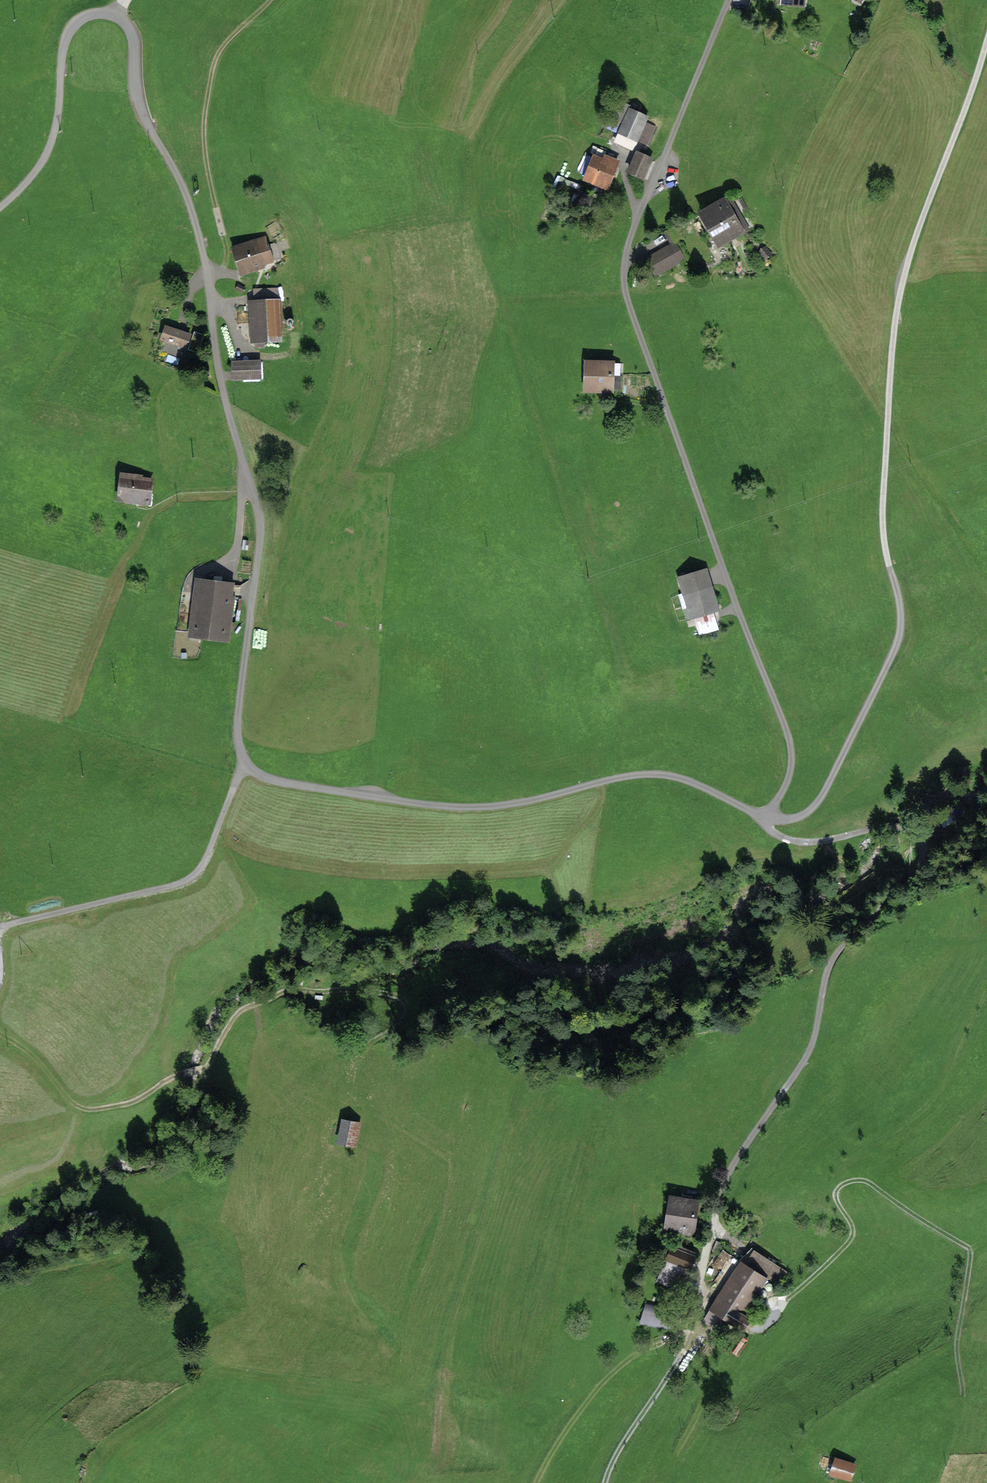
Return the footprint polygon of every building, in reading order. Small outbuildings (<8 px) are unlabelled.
[(617,142),(632,148),(645,116),(629,109),(617,142)] [(607,188),(617,160),(600,154),(597,160),(590,158),(582,179),(607,188)] [(630,171),(644,177),(651,160),(637,154),(630,171)] [(723,195),(690,215),(712,250),(744,230),(723,195)] [(274,231),(234,240),(242,273),(281,264),(274,231)] [(645,258),(652,273),(682,258),(675,243),(645,258)] [(771,253),(765,247),(760,253),(766,258),(771,253)] [(252,299),(253,339),(281,338),(280,297),(252,299)] [(169,324),(165,336),(184,343),(189,331),(169,324)] [(195,333),(190,348),(199,350),(203,336),(195,333)] [(233,360),(234,376),(260,374),(259,358),(233,360)] [(610,360),(579,358),(576,392),(608,393),(610,360)] [(125,472),(122,496),(150,500),(153,477),(125,472)] [(706,565),(672,573),(681,619),(716,611),(706,565)] [(239,581),(198,574),(187,635),(229,641),(239,581)] [(339,1142),(355,1145),(358,1122),(342,1120),(339,1142)] [(667,1228),(691,1231),(696,1203),(672,1199),(667,1228)] [(694,1256),(672,1248),(664,1268),(687,1276),(694,1256)] [(743,1265),(713,1311),(736,1326),(765,1280),(743,1265)] [(828,1458),(823,1473),(846,1481),(851,1466),(828,1458)]
